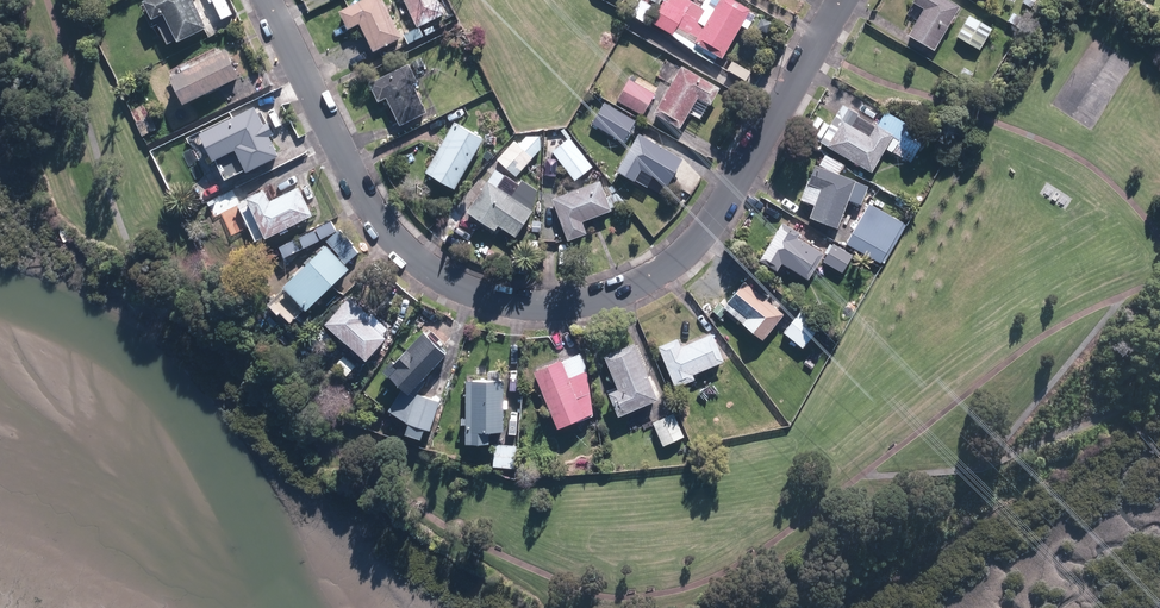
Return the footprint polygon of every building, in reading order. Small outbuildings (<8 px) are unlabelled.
[(193,0),(147,0),(144,1),(153,20),(164,15),(178,43),(207,29),(193,0)] [(383,0),(364,0),(339,12),(348,31),(359,25),(373,53),(402,39),(383,0)] [(438,0),(404,0),(418,28),(445,15),(438,0)] [(694,51),(715,63),(719,56),(723,59),(751,10),(734,0),(721,0),(713,14),(692,2),(692,1),(691,0),(670,0),(669,2),(666,0),(665,0),(652,22),(673,34),(694,51)] [(959,6),(949,0),(913,0),(912,1),(923,8),(907,35),(933,50),(959,6)] [(1018,16),(1010,11),(1005,19),(1013,24),(1018,16)] [(979,49),(992,27),(968,13),(955,35),(979,49)] [(436,30),(433,24),(423,29),(426,35),(436,30)] [(185,106),(240,78),(227,51),(171,79),(185,106)] [(430,73),(426,64),(418,67),(422,76),(430,73)] [(427,113),(414,85),(418,83),(410,65),(370,84),(379,102),(386,99),(399,126),(427,113)] [(681,129),(698,98),(711,106),(721,89),(682,66),(654,114),(681,129)] [(974,73),(963,66),(958,74),(969,81),(974,73)] [(643,116),(655,94),(629,80),(617,101),(643,116)] [(637,121),(605,102),(591,125),(624,143),(637,121)] [(255,104),(200,131),(222,177),(244,166),(247,171),(280,154),(270,134),(274,131),(268,121),(264,123),(255,104)] [(132,112),(144,137),(159,129),(152,115),(151,116),(146,105),(132,112)] [(872,174),(893,138),(898,141),(892,152),(911,163),(926,136),(908,126),(909,125),(887,111),(878,126),(876,124),(869,137),(842,121),(827,147),(872,174)] [(456,190),(484,139),(454,123),(426,173),(456,190)] [(668,186),(683,160),(638,134),(617,172),(635,182),(641,170),(668,186)] [(593,167),(570,138),(552,152),(575,182),(593,167)] [(516,177),(533,158),(514,141),(497,160),(516,177)] [(496,155),(490,149),(482,157),(488,163),(496,155)] [(818,164),(839,175),(843,165),(824,154),(818,164)] [(856,181),(839,175),(814,166),(807,184),(820,189),(809,218),(837,229),(848,200),(862,205),(869,186),(856,181)] [(467,213),(495,232),(499,226),(516,238),(534,211),(489,181),(467,213)] [(583,223),(612,211),(601,181),(552,200),(568,242),(587,235),(583,223)] [(245,196),(265,236),(312,212),(298,184),(270,198),(264,187),(245,196)] [(881,263),(904,223),(869,203),(846,244),(881,263)] [(317,232),(322,239),(338,228),(333,221),(317,232)] [(808,280),(824,254),(805,243),(798,238),(800,234),(782,223),(759,261),(777,272),(782,264),(808,280)] [(314,230),(298,238),(303,249),(319,241),(314,230)] [(326,242),(332,249),(346,237),(340,230),(326,242)] [(333,250),(345,264),(359,252),(347,238),(333,250)] [(299,250),(294,240),(278,248),(284,258),(299,250)] [(852,257),(833,245),(823,262),(842,273),(852,257)] [(325,246),(283,288),(306,311),(348,269),(325,246)] [(764,341),(785,315),(745,282),(728,303),(747,318),(743,324),(764,341)] [(325,321),(366,357),(386,335),(367,317),(372,313),(350,293),(325,321)] [(820,328),(800,312),(783,333),(803,349),(820,328)] [(334,337),(322,322),(314,328),(326,343),(334,337)] [(407,390),(445,350),(422,329),(393,360),(396,363),(388,372),(407,390)] [(726,362),(714,334),(681,348),(678,339),(659,347),(676,388),(695,381),(693,376),(726,362)] [(658,401),(634,344),(604,357),(619,391),(609,395),(619,418),(658,401)] [(347,372),(356,361),(344,351),(334,362),(347,372)] [(558,429),(594,414),(583,352),(534,373),(558,429)] [(464,379),(464,443),(488,443),(488,431),(503,430),(503,378),(464,379)] [(697,395),(692,384),(680,389),(685,400),(697,395)] [(415,390),(414,395),(402,387),(388,408),(406,420),(408,420),(404,432),(420,437),(424,425),(430,428),(439,398),(415,390)] [(686,439),(674,414),(653,423),(665,449),(686,439)] [(495,444),(493,468),(516,469),(517,446),(495,444)]
